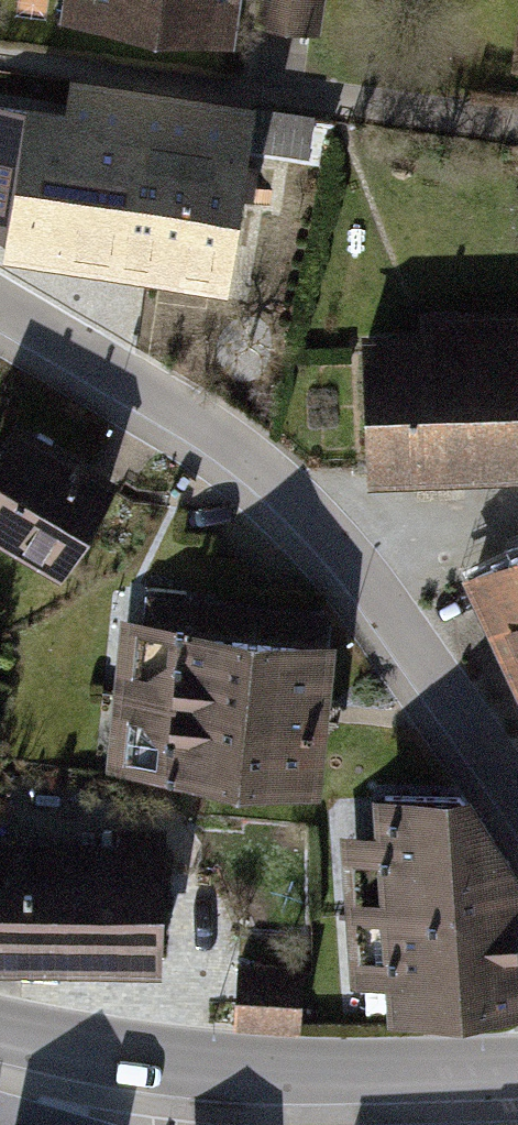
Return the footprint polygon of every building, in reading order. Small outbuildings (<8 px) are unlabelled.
[(63,19),(222,39),(227,0),(66,0),(63,19)] [(237,115),(38,87),(16,241),(215,269),(237,115)] [(262,148),(317,154),(321,113),(266,107),(262,148)] [(396,303),(400,436),(517,432),(517,279),(465,281),(466,301),(396,303)] [(0,511),(0,527),(64,563),(109,485),(10,428),(0,446),(0,479),(14,487),(0,511)] [(473,574),(517,670),(517,552),(473,574)] [(325,619),(147,599),(129,765),(307,785),(325,619)] [(459,797),(385,795),(389,849),(354,850),(360,964),(396,964),(399,1013),(517,1004),(517,913),(516,886),(491,837),(459,797)] [(0,851),(0,957),(160,958),(161,832),(104,832),(104,852),(0,851)] [(304,969),(238,964),(234,1023),(299,1028),(304,969)]
